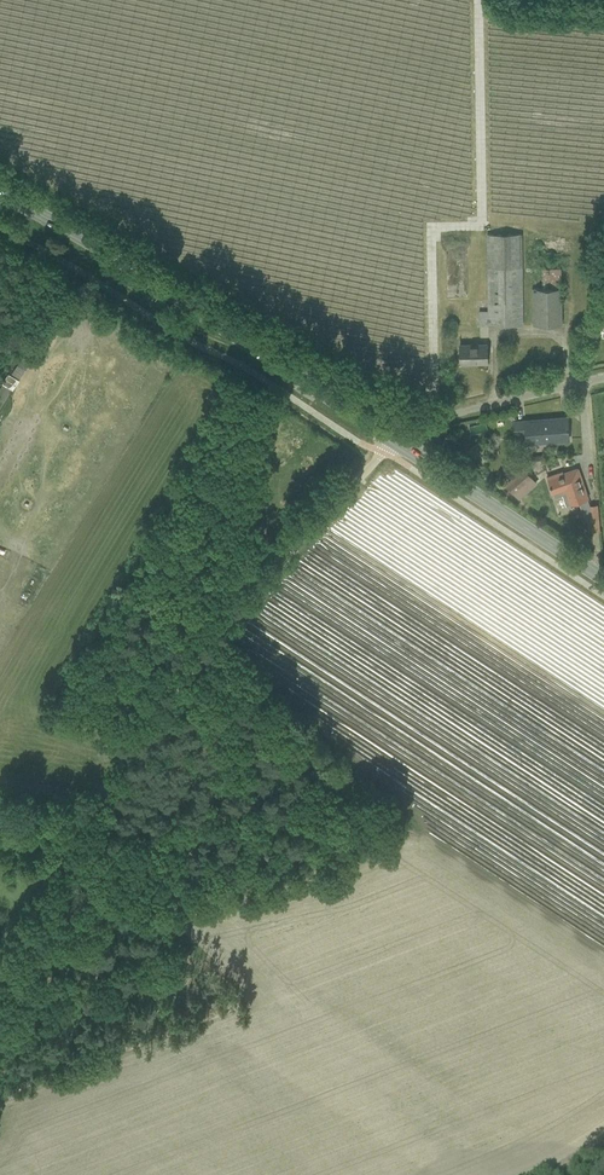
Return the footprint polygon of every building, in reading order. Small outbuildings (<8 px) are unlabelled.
[(523,325),(522,312),(523,312),(522,234),(487,235),(487,311),(479,311),(479,326),(488,326),(523,325)] [(541,286),(561,286),(560,267),(541,268),(541,286)] [(562,325),(562,312),(561,288),(542,288),(532,289),(532,312),(533,325),(562,325)] [(487,344),(474,345),(474,344),(460,344),(460,351),(460,363),(487,363),(487,344)] [(514,420),(515,433),(515,432),(515,436),(526,435),(527,444),(569,440),(567,417),(525,420),(525,419),(514,420)] [(523,467),(505,484),(512,492),(530,475),(523,467)] [(590,505),(588,498),(578,468),(563,473),(562,471),(548,476),(550,485),(550,487),(551,487),(555,497),(562,495),(566,505),(579,501),(582,510),(581,510),(582,521),(587,521),(588,532),(598,531),(596,505),(590,505)]
